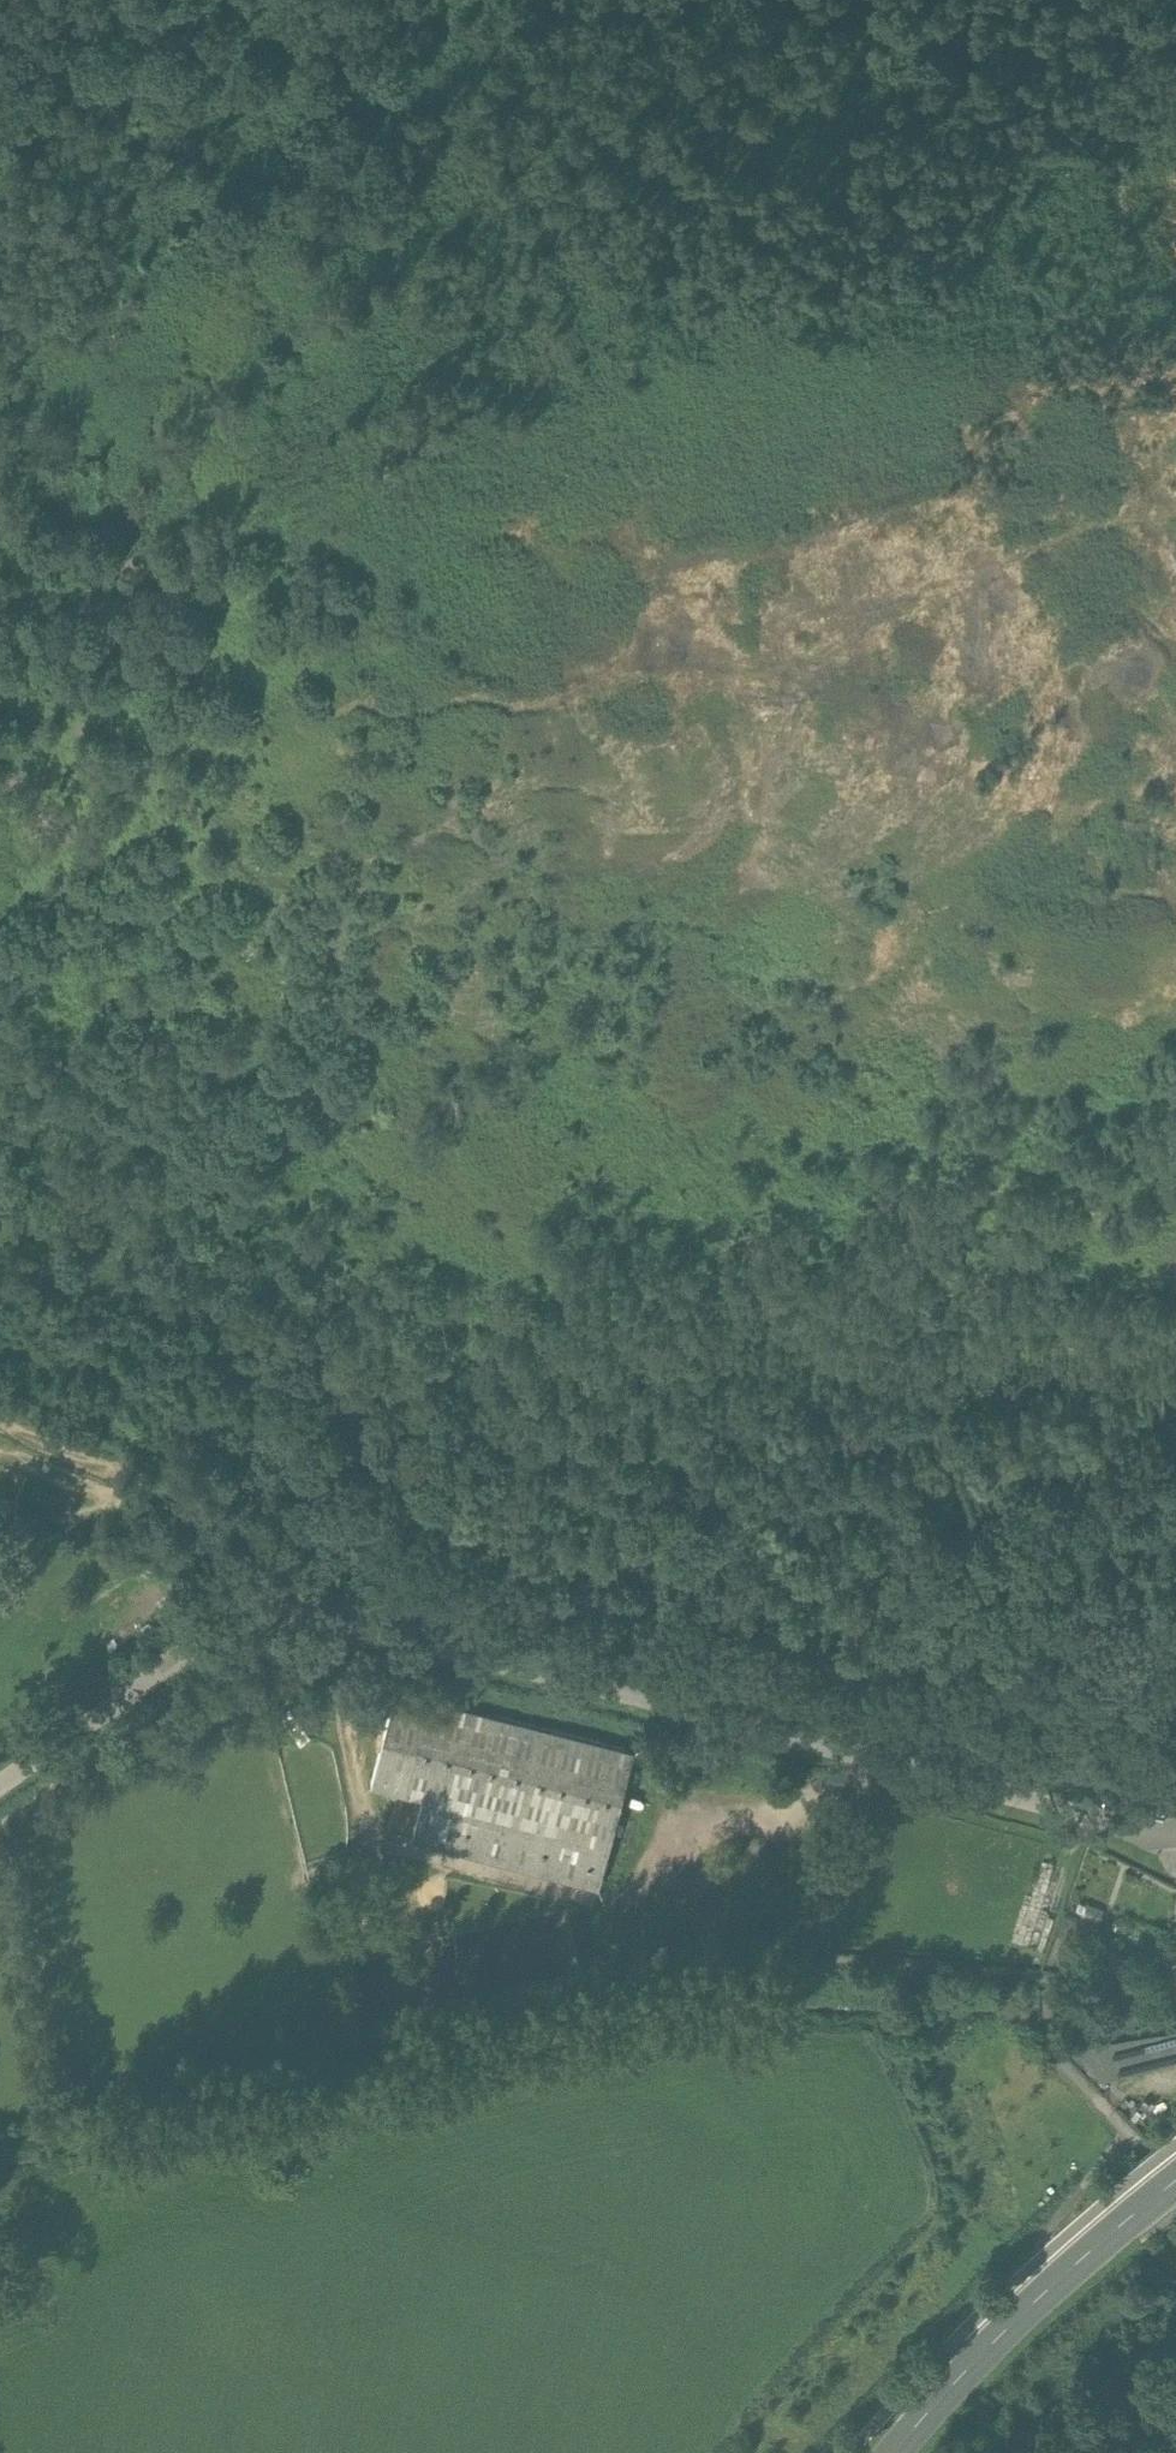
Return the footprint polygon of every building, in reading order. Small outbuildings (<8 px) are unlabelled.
[(633,1756),(397,1695),(373,1787),(425,1800),(413,1845),(598,1893),(633,1756)] [(1039,1949),(1061,1880),(1038,1873),(1017,1942),(1039,1949)]
